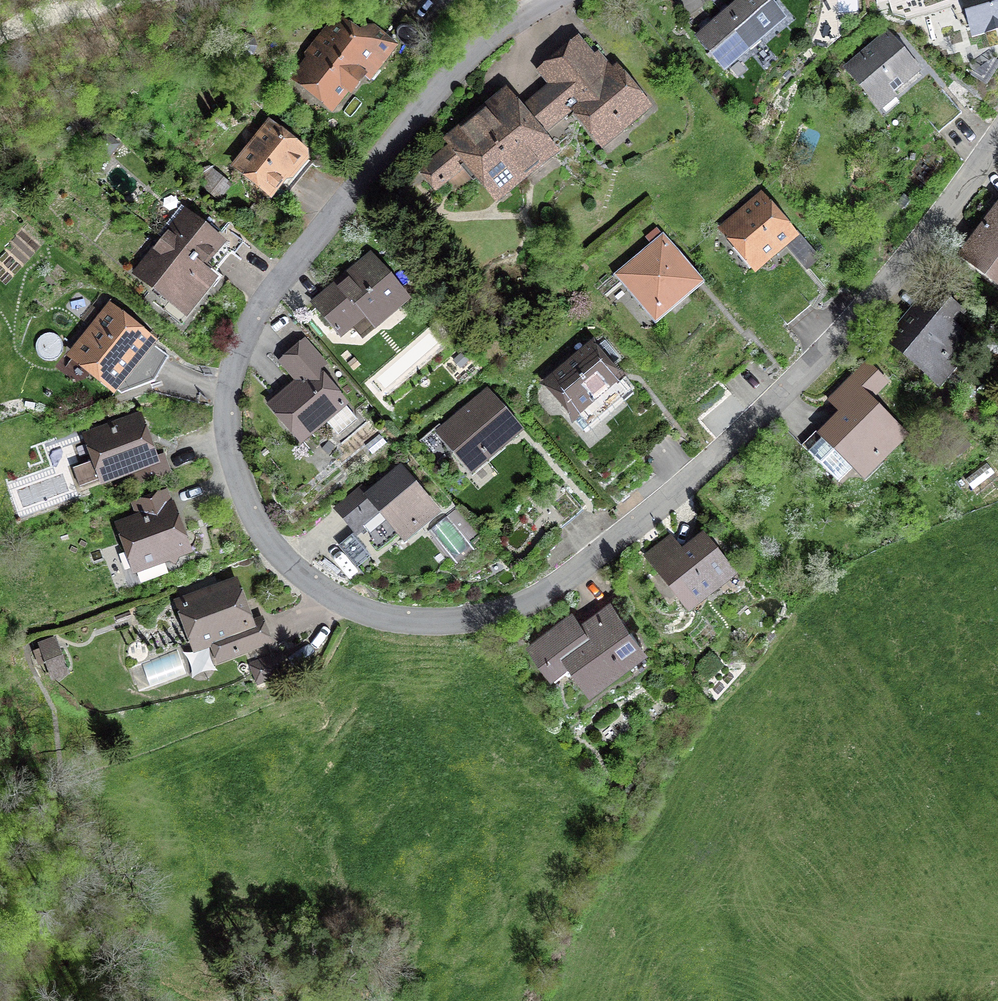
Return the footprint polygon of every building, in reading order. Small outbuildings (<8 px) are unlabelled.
[(770,0),(737,0),(694,37),(724,73),(730,68),(737,77),(746,69),(739,60),(787,20),(770,0)] [(969,27),(972,38),(985,35),(988,47),(997,45),(997,33),(997,31),(997,30),(997,0),(961,0),(969,27)] [(365,78),(369,82),(399,46),(387,36),(375,26),(360,27),(345,21),(329,35),(320,34),(304,54),(306,63),(292,82),(331,114),(348,94),(352,97),(365,78)] [(885,113),(899,102),(896,98),(898,97),(895,93),(922,71),(888,30),(842,68),(879,112),(883,109),(885,113)] [(594,54),(579,35),(535,71),(547,85),(522,106),(546,135),(572,115),(601,150),(654,107),(617,63),(611,68),(598,51),(594,54)] [(522,106),(506,86),(440,139),(442,141),(413,165),(435,192),(464,168),(495,206),(561,153),(546,135),(522,106)] [(269,118),(229,168),(271,200),(288,179),(292,182),(314,154),(269,118)] [(116,145),(104,136),(95,147),(103,154),(110,153),(116,145)] [(218,201),(232,184),(208,164),(200,169),(192,180),(218,201)] [(807,272),(822,260),(798,231),(796,233),(761,191),(716,228),(735,250),(726,257),(741,275),(750,268),(755,274),(787,248),(807,272)] [(957,257),(997,287),(997,201),(957,257)] [(206,268),(227,242),(181,205),(166,225),(170,228),(132,275),(187,319),(219,279),(206,268)] [(661,235),(656,229),(645,238),(650,244),(613,275),(654,325),(705,283),(692,267),(694,265),(680,247),(677,250),(663,233),(661,235)] [(414,298),(373,249),(309,302),(341,340),(353,330),(362,341),(374,331),(375,331),(414,298)] [(964,310),(930,283),(882,342),(940,389),(977,343),(954,323),(964,310)] [(86,309),(85,300),(71,302),(72,311),(86,309)] [(84,373),(113,395),(117,391),(120,393),(155,381),(170,357),(156,343),(158,340),(110,302),(65,356),(71,360),(69,364),(83,375),(84,373)] [(322,371),(329,365),(306,338),(277,362),(293,381),(265,405),(301,447),(327,424),(337,436),(358,419),(347,406),(350,404),(322,371)] [(593,339),(537,387),(571,427),(576,423),(583,432),(628,394),(620,385),(627,379),(593,339)] [(462,352),(452,361),(460,370),(470,361),(462,352)] [(354,371),(360,365),(354,358),(347,364),(354,371)] [(801,446),(800,447),(838,484),(852,470),(865,483),(910,437),(872,399),(889,382),(866,360),(826,401),(838,413),(817,433),(816,431),(801,446)] [(352,390),(347,384),(342,389),(347,394),(352,390)] [(487,387),(433,433),(472,477),(525,432),(487,387)] [(173,472),(166,452),(157,455),(142,412),(81,432),(92,462),(73,469),(79,488),(98,482),(100,487),(134,475),(137,484),(173,472)] [(387,444),(379,435),(365,446),(372,455),(387,444)] [(946,452),(955,462),(971,447),(962,437),(946,452)] [(57,465),(54,452),(45,455),(48,467),(57,465)] [(353,534),(356,537),(366,529),(370,534),(384,522),(396,537),(403,545),(443,512),(402,463),(368,491),(361,483),(332,508),(353,534)] [(994,474),(987,465),(966,480),(973,490),(994,474)] [(172,501),(168,488),(131,501),(134,516),(114,523),(133,576),(169,563),(176,567),(179,559),(193,554),(174,501),(172,501)] [(356,537),(353,534),(337,547),(362,577),(381,562),(374,554),(396,537),(384,522),(370,534),(366,529),(356,537)] [(704,532),(681,549),(670,534),(642,556),(688,615),(738,577),(704,532)] [(263,616),(253,619),(238,577),(173,600),(193,655),(210,649),(216,665),(273,645),(263,616)] [(580,622),(572,611),(525,646),(551,681),(569,668),(589,694),(648,650),(611,600),(580,622)] [(37,643),(52,682),(70,675),(55,636),(37,643)] [(186,673),(177,650),(141,664),(150,686),(186,673)] [(257,684),(285,674),(279,656),(250,666),(257,684)]
